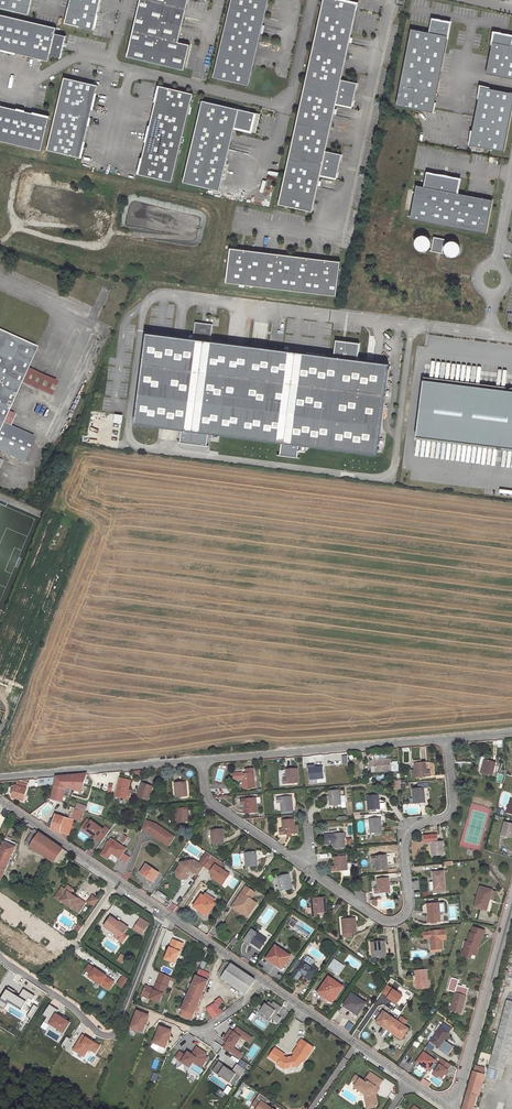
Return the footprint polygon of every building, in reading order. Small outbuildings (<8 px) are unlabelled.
[(29,15),(33,0),(0,0),(0,8),(29,15)] [(66,23),(94,30),(98,14),(97,14),(101,0),(71,0),(66,23)] [(178,42),(186,9),(148,0),(140,0),(135,22),(133,31),(178,42)] [(186,9),(188,0),(148,0),(186,9)] [(213,77),(249,86),(269,0),(231,0),(213,77)] [(280,204),(314,211),(322,174),(338,178),(339,171),(342,153),(327,150),(336,103),(353,106),(354,100),(353,99),(357,82),(341,79),(357,3),(348,1),(348,0),(323,0),(280,204)] [(49,61),(50,55),(61,57),(66,36),(55,33),(57,28),(0,15),(0,50),(49,61)] [(411,28),(396,105),(434,112),(433,111),(434,108),(450,22),(432,19),(432,17),(429,32),(411,28)] [(190,45),(178,42),(133,31),(127,57),(184,70),(190,45)] [(511,45),(511,35),(494,32),(487,73),(511,78),(511,45)] [(99,86),(66,77),(49,150),(82,158),(99,86)] [(194,94),(160,86),(140,175),(173,182),(194,94)] [(481,86),(475,117),(470,144),(469,144),(469,145),(504,151),(511,109),(511,92),(481,86)] [(261,114),(203,101),(185,182),(221,191),(235,128),(257,133),(261,114)] [(43,151),(51,117),(0,106),(0,141),(43,151)] [(457,193),(460,179),(427,173),(428,172),(427,172),(424,187),(417,185),(410,219),(486,234),(493,200),(457,193)] [(416,241),(416,244),(417,247),(419,249),(423,251),(426,251),(429,249),(431,246),(432,243),(431,239),(429,237),(425,235),(422,235),(420,236),(418,238),(416,241)] [(445,249),(447,253),(449,255),(452,256),(455,256),(458,255),(460,252),(461,249),(461,246),(459,243),(457,241),(454,241),(451,241),(448,243),(446,246),(445,249)] [(341,262),(233,248),(228,282),(337,296),(341,262)] [(194,338),(147,332),(135,423),(182,429),(180,442),(207,446),(209,433),(282,442),(280,455),(298,457),(300,444),(378,454),(390,363),(358,359),(360,343),(336,340),(334,356),(211,340),(213,324),(196,322),(194,338)] [(0,330),(0,426),(5,415),(20,381),(25,372),(36,346),(0,330)] [(49,394),(53,384),(25,372),(20,381),(49,394)] [(423,379),(415,438),(511,450),(511,390),(423,379)] [(121,423),(122,414),(114,413),(113,422),(121,423)] [(35,436),(9,424),(12,418),(5,415),(0,426),(0,452),(23,462),(35,436)] [(490,775),(495,762),(483,758),(478,771),(490,775)] [(392,771),(391,759),(375,760),(376,772),(392,771)] [(426,762),(415,763),(415,769),(416,777),(431,776),(431,770),(427,771),(426,762)] [(325,778),(324,766),(310,767),(311,779),(318,779),(325,778)] [(299,781),(299,768),(287,768),(287,776),(284,776),(284,781),(299,781)] [(256,787),(255,773),(239,774),(240,779),(243,779),(244,788),(256,787)] [(67,786),(83,791),(88,774),(57,776),(51,800),(62,802),(67,786)] [(126,799),(131,781),(120,778),(116,796),(126,799)] [(404,781),(395,781),(395,789),(405,789),(404,781)] [(24,800),(28,785),(18,782),(17,786),(16,785),(15,789),(14,794),(13,797),(24,800)] [(148,798),(153,786),(143,782),(138,795),(148,798)] [(188,796),(186,782),(175,783),(176,796),(188,796)] [(426,802),(425,788),(413,789),(414,803),(426,802)] [(341,796),(341,790),(329,791),(330,805),(342,804),(341,796)] [(293,809),(291,795),(276,797),(277,802),(281,802),(282,811),(293,809)] [(380,809),(379,795),(367,796),(367,800),(363,800),(364,809),(368,809),(368,810),(380,809)] [(258,812),(257,798),(241,799),(242,804),(245,803),(246,813),(258,812)] [(77,810),(84,813),(86,807),(78,804),(77,810)] [(178,822),(189,821),(188,807),(177,808),(177,812),(174,812),(175,821),(178,821),(178,822)] [(84,813),(77,810),(74,819),(81,822),(84,813)] [(74,820),(66,818),(57,815),(53,829),(66,834),(70,835),(74,820)] [(297,832),(295,818),(283,820),(285,829),(282,829),(282,834),(297,832)] [(382,832),(381,818),(370,819),(371,833),(382,832)] [(82,827),(86,830),(91,822),(88,820),(82,827)] [(157,824),(146,820),(143,829),(152,833),(151,833),(157,838),(158,836),(160,838),(159,839),(166,843),(172,834),(157,824)] [(505,820),(501,834),(511,837),(511,822),(505,820)] [(91,822),(86,830),(102,842),(111,830),(106,827),(104,830),(92,821),(91,822)] [(34,829),(25,842),(31,846),(39,833),(34,829)] [(226,843),(226,829),(214,830),(215,844),(226,843)] [(55,861),(60,865),(68,853),(39,833),(31,846),(54,862),(55,861)] [(346,847),(345,833),(329,834),(330,839),(334,839),(334,848),(346,847)] [(172,834),(166,843),(169,846),(175,837),(172,834)] [(7,836),(4,842),(16,847),(17,843),(11,840),(12,838),(7,836)] [(126,849),(112,840),(103,854),(109,858),(112,853),(120,858),(124,852),(126,849)] [(445,855),(443,841),(431,842),(433,856),(445,855)] [(4,842),(0,851),(0,880),(1,880),(16,847),(4,842)] [(124,852),(120,858),(126,862),(130,856),(124,852)] [(208,852),(200,863),(205,867),(205,866),(213,856),(208,852)] [(246,867),(257,866),(256,852),(244,853),(246,867)] [(388,869),(387,855),(372,856),(372,862),(375,861),(376,870),(388,869)] [(224,863),(213,856),(205,866),(212,871),(211,873),(214,875),(225,883),(230,875),(221,868),(224,863)] [(333,871),(348,870),(352,869),(352,863),(351,863),(351,861),(348,861),(348,863),(347,863),(347,856),(338,856),(335,857),(336,865),(332,866),(333,871)] [(188,872),(192,871),(193,871),(199,875),(205,867),(200,863),(195,860),(181,863),(181,864),(182,866),(178,872),(179,876),(182,878),(186,877),(188,874),(188,872)] [(182,866),(181,864),(176,872),(177,877),(182,880),(187,879),(192,871),(188,872),(188,874),(186,877),(182,878),(179,876),(178,872),(182,866)] [(153,881),(159,873),(146,865),(141,873),(153,881)] [(445,889),(443,871),(433,872),(434,881),(429,881),(429,890),(445,889)] [(292,888),(289,874),(277,876),(280,890),(292,888)] [(225,883),(214,875),(212,878),(223,885),(225,883)] [(391,892),(389,878),(378,879),(378,887),(375,888),(375,893),(391,892)] [(65,890),(71,894),(74,890),(68,886),(65,890)] [(241,914),(247,917),(256,903),(250,899),(255,892),(246,886),(234,904),(243,909),(243,911),(241,914)] [(492,911),(498,891),(482,887),(477,906),(492,911)] [(62,901),(79,913),(86,903),(79,899),(78,899),(76,898),(74,896),(71,894),(65,890),(62,888),(58,894),(64,899),(62,901)] [(215,899),(218,895),(209,889),(206,893),(213,898),(215,899)] [(213,898),(206,893),(204,896),(211,901),(213,898)] [(208,914),(215,904),(202,896),(194,907),(201,912),(202,910),(208,914)] [(325,911),(325,897),(311,897),(311,911),(325,911)] [(442,921),(440,902),(429,903),(431,922),(442,921)] [(243,909),(234,904),(232,907),(241,914),(243,911),(243,909)] [(121,926),(119,924),(119,923),(112,918),(104,928),(116,936),(117,933),(123,937),(129,928),(123,924),(121,926)] [(291,918),(287,924),(293,928),(297,922),(291,918)] [(357,932),(357,918),(343,918),(343,933),(357,932)] [(133,930),(142,936),(147,927),(139,922),(133,930)] [(474,955),(481,937),(482,937),(484,931),(472,927),(471,933),(469,932),(466,942),(464,949),(462,948),(460,955),(468,958),(470,954),(474,955)] [(261,948),(267,939),(252,929),(244,941),(250,944),(251,942),(261,948)] [(445,940),(444,930),(430,931),(430,932),(430,938),(431,950),(432,950),(435,949),(439,949),(443,949),(442,940),(445,940)] [(173,940),(165,959),(176,963),(184,944),(173,940)] [(387,956),(385,942),(373,944),(376,958),(387,956)] [(283,968),(291,956),(276,946),(268,959),(283,968)] [(339,973),(344,965),(335,958),(329,966),(339,973)] [(310,980),(317,969),(303,960),(297,969),(306,975),(305,977),(310,980)] [(218,973),(223,977),(231,965),(227,962),(224,964),(218,973)] [(231,965),(223,977),(222,979),(246,995),(254,981),(231,965)] [(94,981),(101,986),(101,985),(109,990),(114,983),(106,978),(107,977),(95,969),(95,970),(91,967),(87,973),(91,976),(89,978),(94,981)] [(428,986),(427,968),(415,968),(416,987),(428,986)] [(199,970),(196,976),(207,981),(210,974),(199,970)] [(84,977),(93,983),(94,981),(89,978),(91,976),(87,973),(84,977)] [(161,973),(159,977),(169,981),(171,977),(161,973)] [(130,981),(123,976),(118,984),(125,989),(130,981)] [(194,1015),(208,981),(207,981),(196,976),(182,1010),(183,1010),(193,1015),(194,1015)] [(148,993),(146,997),(159,1002),(163,994),(164,994),(169,981),(159,977),(154,989),(146,986),(144,991),(148,993)] [(450,1010),(461,1014),(468,988),(457,985),(458,980),(451,977),(448,990),(455,992),(450,1010)] [(333,1001),(343,987),(329,978),(320,991),(327,996),(326,997),(333,1001)] [(8,1002),(21,1010),(26,1001),(19,997),(7,989),(1,998),(8,1002)] [(26,1001),(29,998),(32,999),(34,996),(31,994),(23,989),(19,997),(26,1001)] [(358,1015),(366,1003),(352,994),(344,1006),(358,1015)] [(215,1001),(216,1003),(219,1008),(225,1004),(220,997),(215,1001)] [(8,1002),(1,998),(0,1001),(0,1006),(4,1009),(8,1002)] [(486,1073),(500,1077),(511,1032),(511,1002),(505,1000),(486,1073)] [(276,1010),(271,1018),(277,1023),(281,1018),(277,1015),(282,1007),(273,1001),(272,1004),(268,1001),(266,1004),(276,1010)] [(261,1012),(266,1004),(264,1002),(261,1006),(259,1004),(256,1008),(260,1011),(261,1012)] [(216,1003),(206,1010),(212,1018),(222,1012),(219,1008),(216,1003)] [(266,1015),(271,1018),(276,1010),(266,1004),(261,1012),(266,1015)] [(34,1005),(27,1016),(30,1018),(37,1007),(34,1005)] [(183,1010),(181,1015),(191,1020),(193,1015),(183,1010)] [(149,1016),(136,1011),(134,1017),(136,1017),(132,1026),(137,1030),(143,1032),(146,1024),(147,1024),(148,1021),(147,1021),(149,1016)] [(384,1011),(377,1022),(389,1030),(396,1020),(384,1011)] [(56,1014),(50,1024),(64,1032),(70,1022),(56,1014)] [(402,1039),(409,1028),(396,1020),(389,1030),(402,1039)] [(440,1047),(452,1030),(444,1024),(432,1042),(440,1047)] [(158,1033),(154,1044),(166,1048),(169,1039),(170,1040),(171,1037),(170,1036),(172,1031),(159,1026),(157,1032),(158,1033)] [(226,1043),(223,1047),(239,1058),(242,1053),(234,1048),(241,1037),(249,1042),(252,1038),(237,1027),(234,1031),(230,1029),(226,1035),(227,1036),(225,1039),(224,1041),(226,1043)] [(84,1056),(88,1049),(96,1053),(100,1045),(86,1037),(83,1035),(73,1050),(84,1056)] [(294,1067),(299,1065),(303,1059),(305,1061),(314,1047),(303,1040),(296,1049),(301,1052),(299,1056),(295,1054),(291,1059),(288,1060),(283,1057),(284,1055),(275,1048),(269,1057),(278,1063),(277,1064),(284,1069),(290,1067),(290,1064),(293,1064),(294,1067)] [(180,1051),(175,1058),(190,1067),(193,1062),(201,1068),(208,1058),(205,1056),(207,1053),(197,1046),(191,1054),(188,1052),(185,1055),(180,1051)] [(429,1070),(435,1061),(424,1053),(418,1062),(429,1070)] [(440,1065),(436,1070),(440,1073),(439,1075),(443,1078),(445,1074),(447,1072),(451,1065),(443,1059),(440,1064),(440,1065)] [(219,1061),(218,1062),(233,1071),(238,1064),(237,1063),(232,1070),(219,1061)] [(218,1062),(213,1070),(235,1085),(245,1069),(238,1064),(233,1071),(218,1062)] [(483,1069),(472,1066),(471,1071),(481,1074),(483,1069)] [(213,1070),(212,1071),(234,1086),(235,1085),(213,1070)] [(471,1071),(465,1092),(475,1095),(481,1074),(471,1071)] [(374,1090),(377,1086),(378,1087),(383,1080),(371,1072),(365,1081),(357,1075),(353,1080),(357,1083),(355,1086),(365,1092),(369,1095),(369,1099),(367,1102),(368,1108),(379,1106),(376,1093),(374,1092),(374,1090)] [(475,1095),(465,1092),(460,1108),(471,1108),(475,1095)] [(252,1106),(257,1108),(261,1102),(256,1099),(252,1106)]
